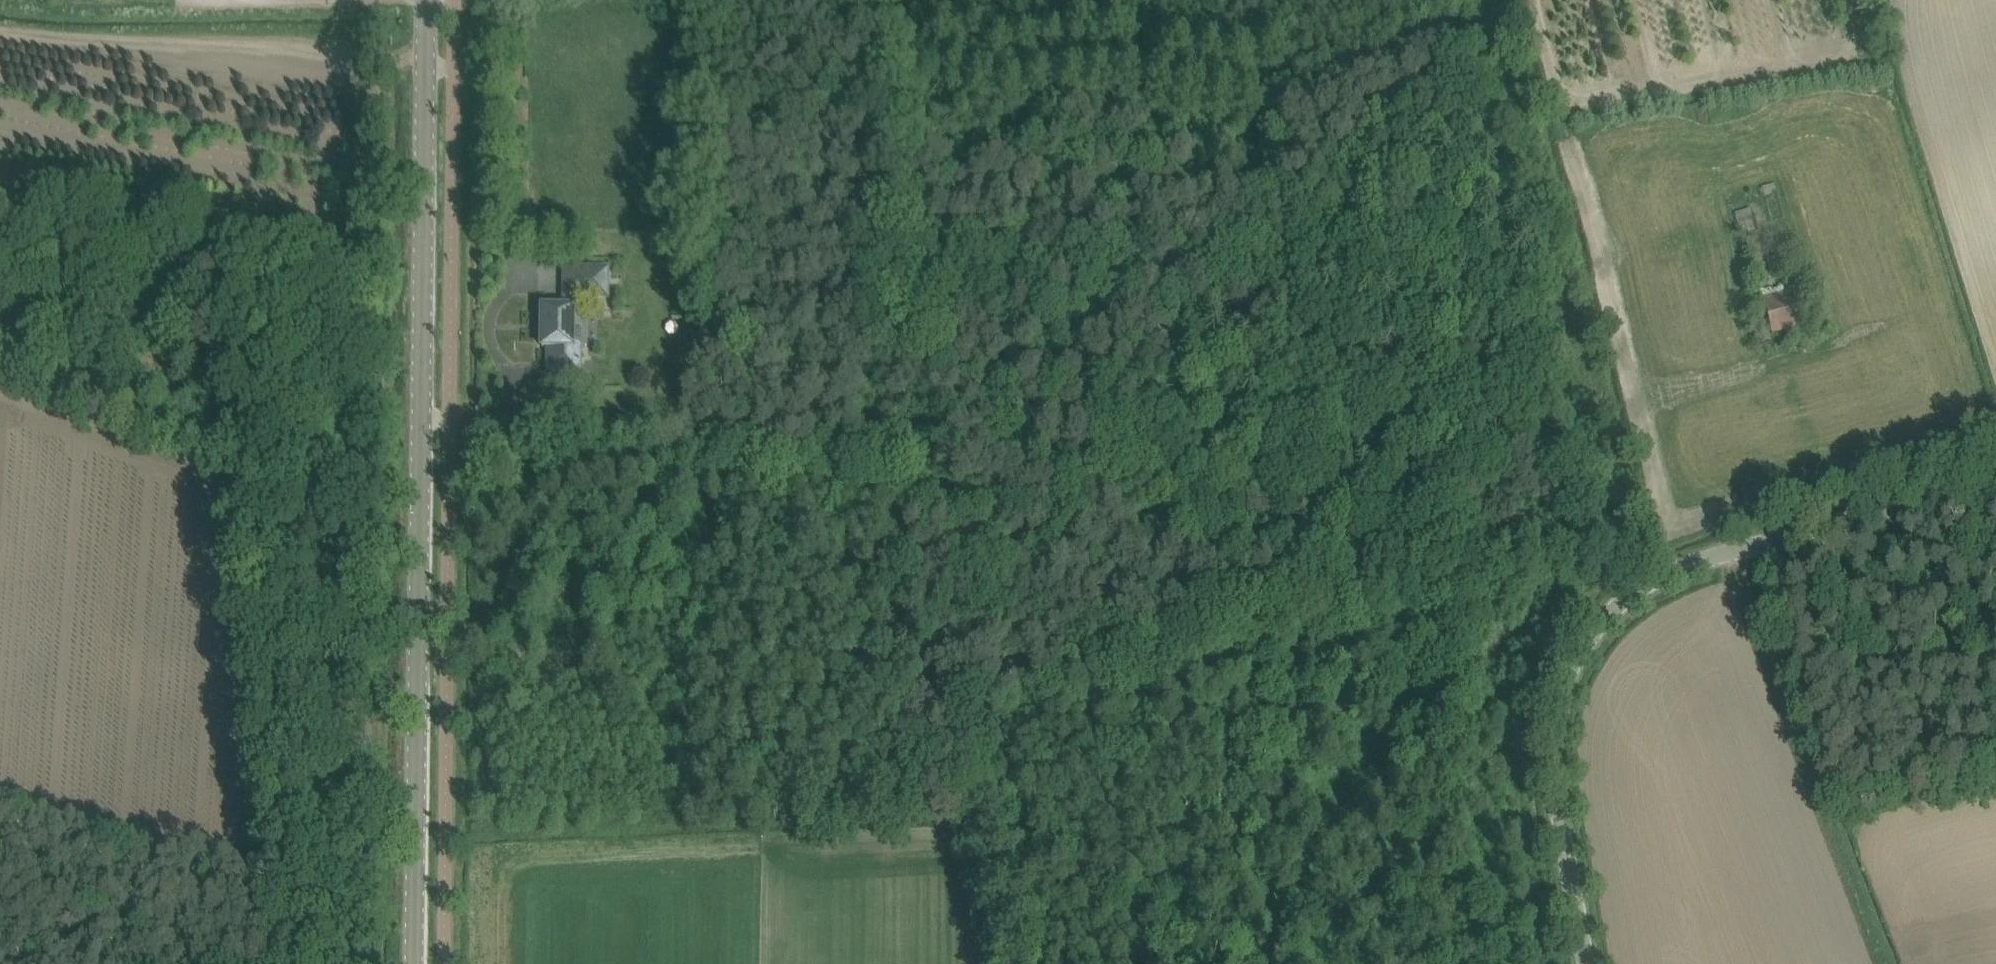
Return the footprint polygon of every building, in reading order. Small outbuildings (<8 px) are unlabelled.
[(1753,219),(1750,209),(1736,213),(1741,232),(1755,228),(1752,219),(1753,219)] [(607,297),(607,269),(565,268),(565,308),(542,307),(542,347),(549,347),(549,373),(579,373),(579,346),(572,346),(573,297),(607,297)] [(1772,333),(1811,320),(1798,279),(1760,291),(1772,333)]
